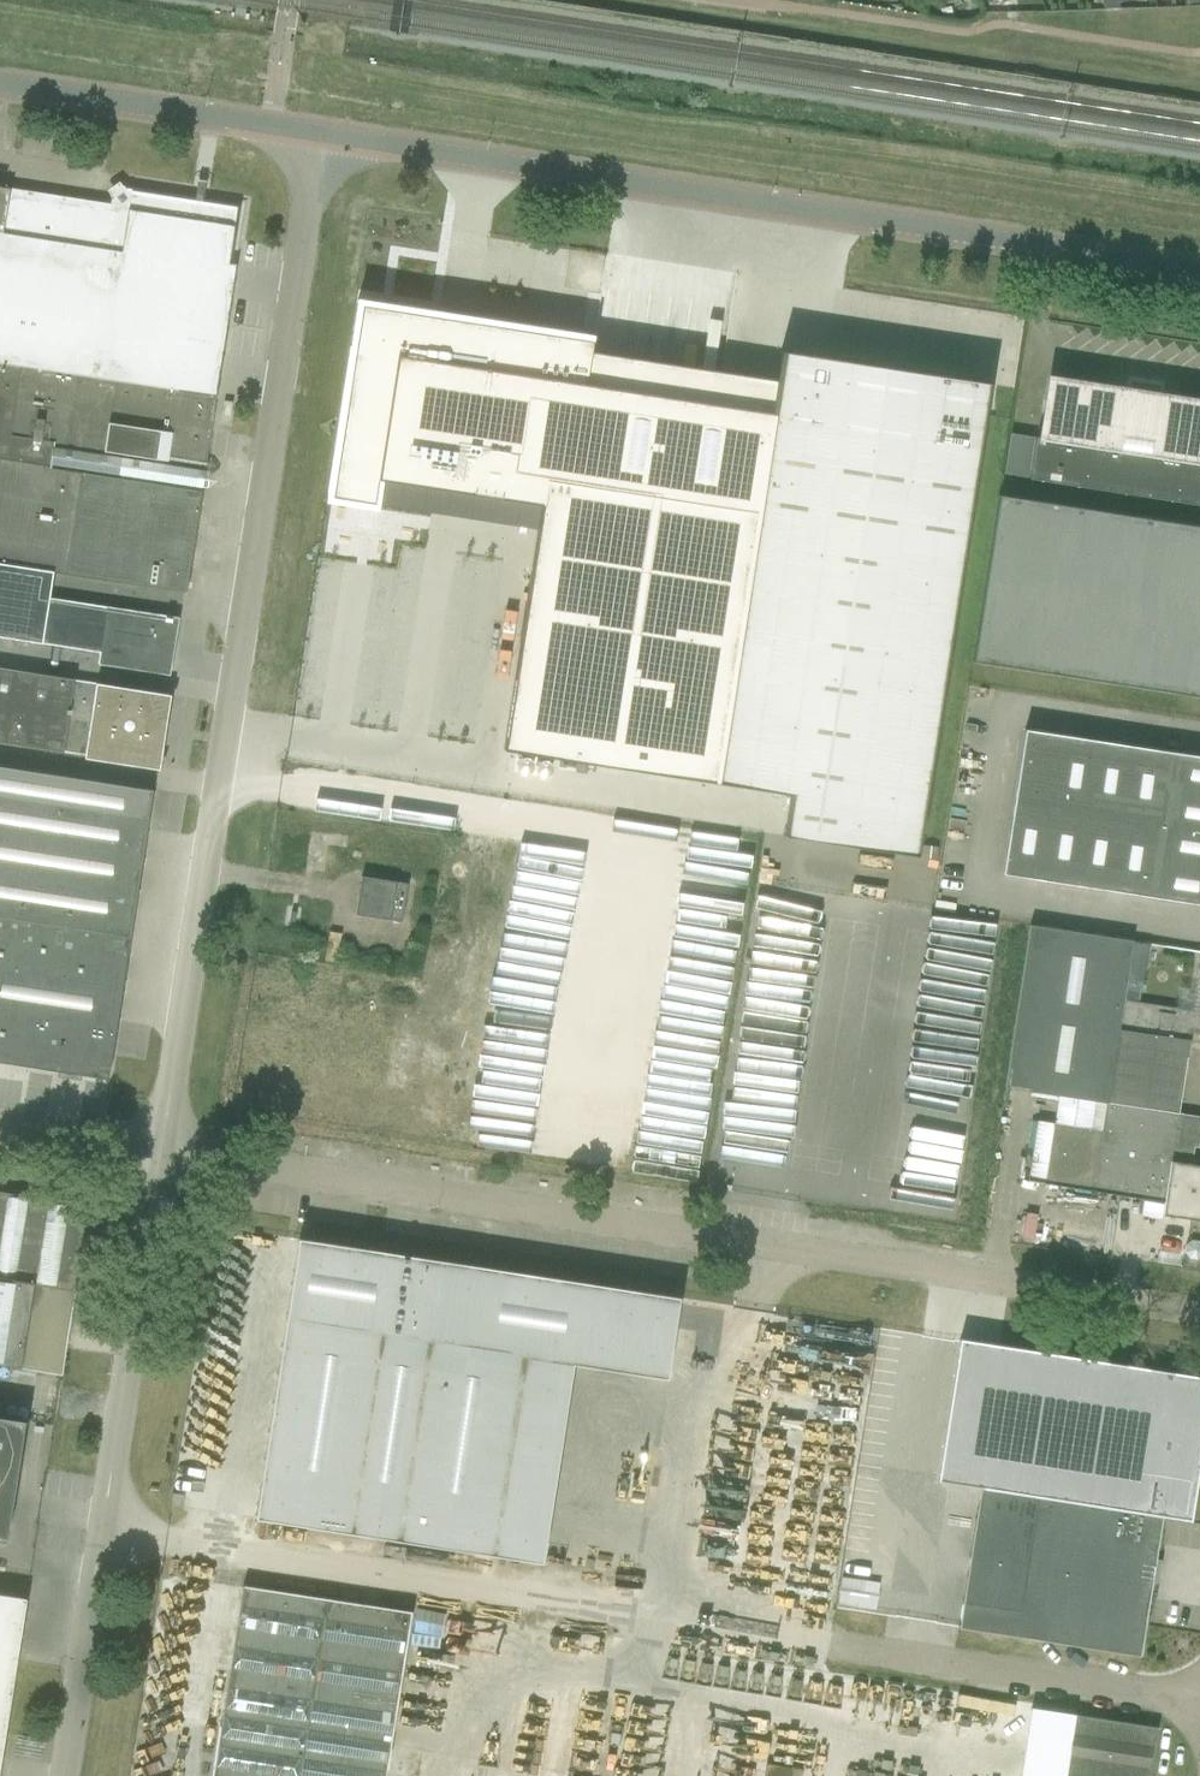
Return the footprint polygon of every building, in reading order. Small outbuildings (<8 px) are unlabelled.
[(187,593),(217,391),(222,391),(231,384),(225,375),(220,374),(234,285),(238,286),(247,280),(241,271),(228,269),(238,207),(126,190),(123,186),(110,196),(113,200),(112,204),(78,199),(78,204),(67,202),(67,198),(27,191),(26,196),(10,193),(10,189),(0,187),(0,563),(187,593)] [(362,305),(332,498),(375,505),(379,481),(541,506),(538,529),(504,750),(791,794),(785,835),(917,855),(990,383),(831,359),(781,351),(776,380),(730,373),(586,351),(587,340),(511,328),(362,305)] [(1199,505),(1199,403),(1052,380),(1043,440),(1036,439),(1029,478),(1142,496),(1199,505)] [(999,496),(973,662),(1199,697),(1199,527),(999,496)] [(101,651),(99,664),(170,675),(179,618),(49,598),(54,572),(0,564),(0,635),(101,651)] [(157,766),(168,694),(0,670),(0,743),(157,766)] [(1014,802),(1051,808),(1062,735),(1025,730),(1014,802)] [(1051,808),(1086,813),(1097,741),(1062,735),(1051,808)] [(1086,813),(1122,818),(1133,746),(1097,741),(1086,813)] [(1122,818),(1158,824),(1163,788),(1169,752),(1133,746),(1122,818)] [(1199,794),(1199,756),(1169,752),(1163,788),(1199,794)] [(108,1079),(151,789),(0,766),(0,1062),(108,1079)] [(1199,831),(1199,794),(1163,788),(1158,824),(1199,831)] [(1003,874),(1039,880),(1051,808),(1014,802),(1003,874)] [(1039,880),(1075,885),(1086,813),(1051,808),(1039,880)] [(1075,885),(1111,891),(1122,818),(1086,813),(1075,885)] [(1146,896),(1152,860),(1158,824),(1122,818),(1111,891),(1146,896)] [(1199,867),(1199,831),(1158,824),(1152,860),(1199,867)] [(1199,904),(1199,867),(1152,860),(1146,896),(1199,904)] [(781,861),(752,1051),(873,1069),(902,879),(781,861)] [(355,914),(402,922),(408,884),(362,876),(355,914)] [(897,925),(860,1166),(951,1180),(988,939),(897,925)] [(1005,1088),(1105,1103),(1178,1113),(1191,1030),(1199,1032),(1199,970),(1196,969),(1190,1010),(1121,1001),(1130,941),(1029,926),(1005,1088)] [(1029,1180),(1044,1183),(1164,1201),(1162,1215),(1199,1220),(1199,1165),(1199,1167),(1191,1166),(1192,1159),(1191,1158),(1192,1153),(1179,1151),(1185,1114),(1178,1113),(1105,1103),(1101,1130),(1054,1123),(1053,1123),(1038,1120),(1029,1180)] [(21,1368),(24,1351),(34,1285),(75,1291),(89,1205),(0,1192),(0,1365),(21,1368)] [(299,1239),(256,1518),(267,1520),(336,1530),(340,1531),(449,1548),(463,1550),(480,1553),(494,1555),(524,1355),(667,1376),(680,1297),(547,1276),(534,1274),(472,1265),(457,1263),(308,1240),(301,1239),(299,1239)] [(1185,1252),(1190,1258),(1197,1259),(1199,1256),(1199,1243),(1199,1242),(1192,1241),(1186,1245),(1185,1252)] [(938,1481),(980,1487),(959,1626),(959,1627),(1140,1655),(1145,1622),(1149,1598),(1151,1583),(1155,1559),(1158,1544),(1162,1516),(1190,1520),(1191,1520),(1199,1461),(1199,1376),(1136,1366),(1116,1363),(1043,1352),(987,1343),(960,1339),(960,1340),(938,1481)] [(7,1539),(25,1419),(0,1415),(0,1538),(7,1539)] [(210,1775),(384,1775),(406,1607),(235,1585),(210,1775)] [(27,1598),(0,1594),(0,1770),(27,1598)] [(1158,1727),(1072,1714),(1063,1775),(1150,1775),(1158,1727)]
